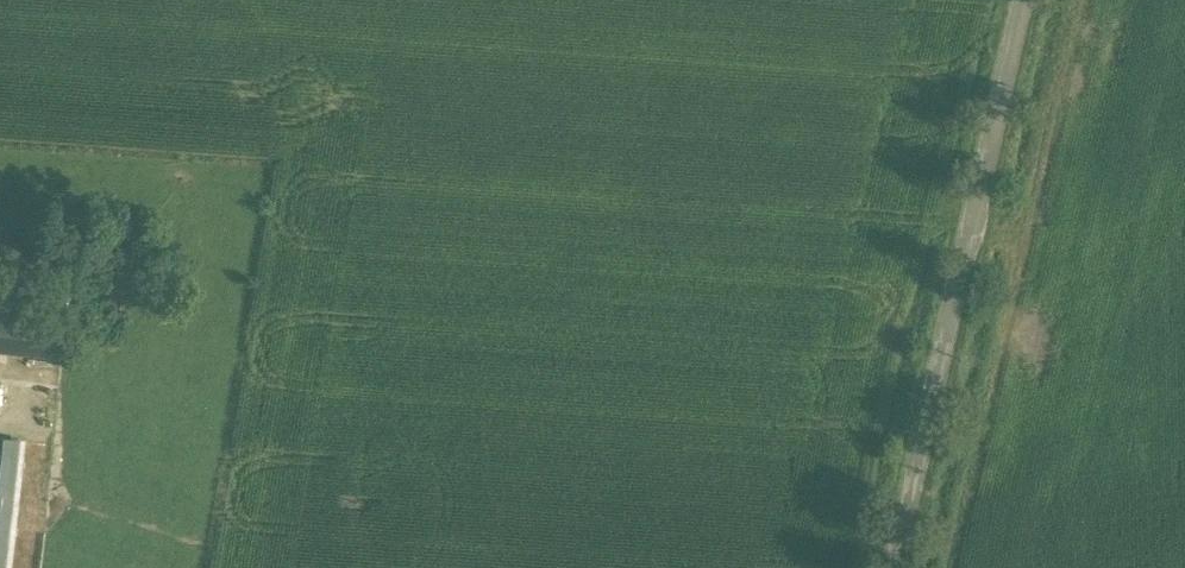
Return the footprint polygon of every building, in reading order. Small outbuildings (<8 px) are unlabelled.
[(0,439),(0,567),(9,567),(23,441),(0,439)]
